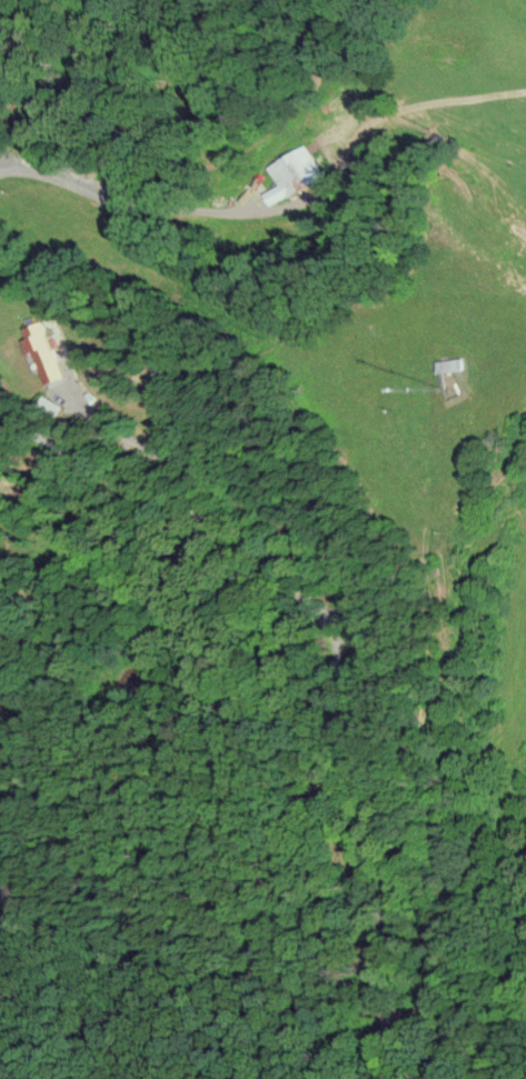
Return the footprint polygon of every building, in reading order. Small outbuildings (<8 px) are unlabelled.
[(282,184),(275,187),(281,199),(327,176),(311,144),(272,164),(282,184)] [(108,191),(128,198),(132,185),(112,179),(108,191)] [(28,326),(47,384),(68,377),(49,319),(28,326)]
